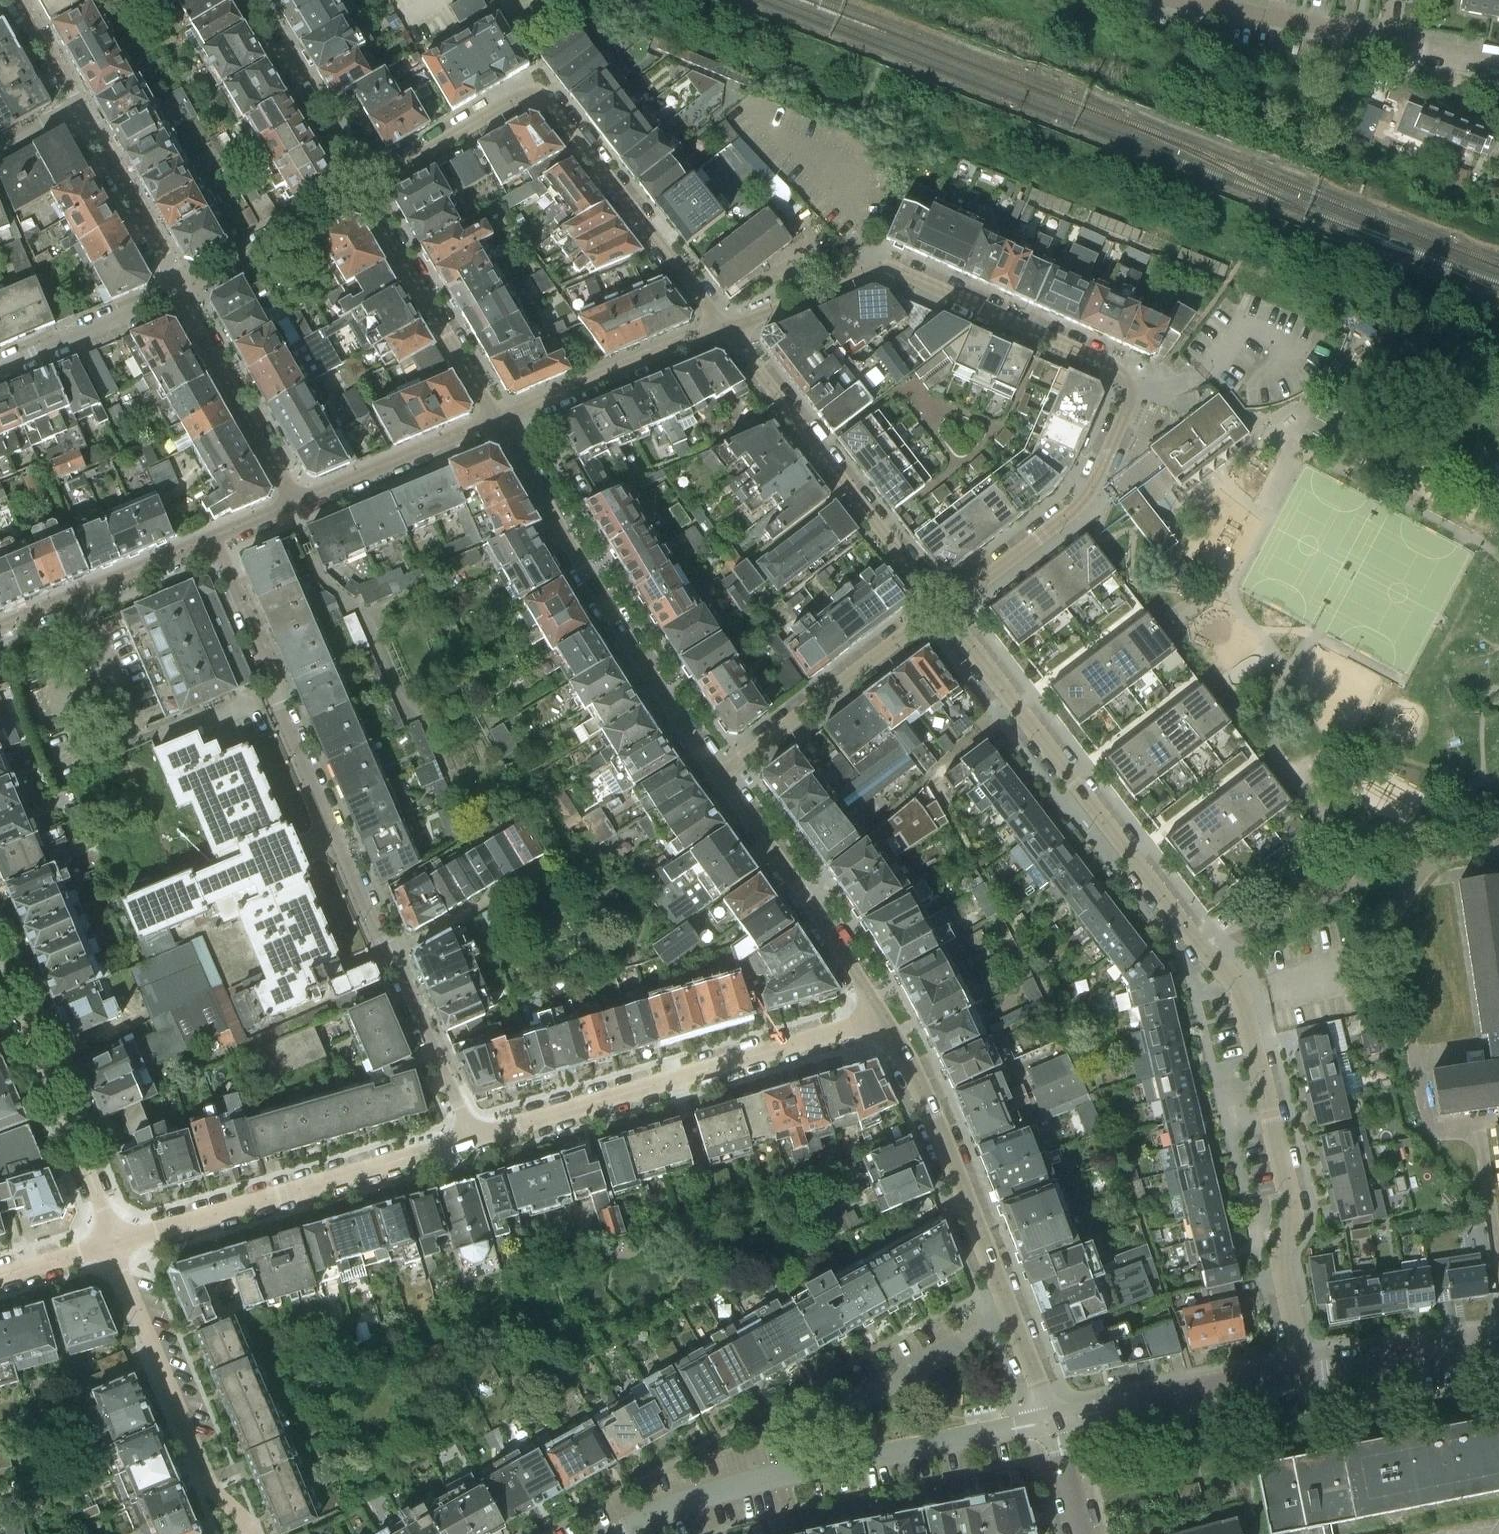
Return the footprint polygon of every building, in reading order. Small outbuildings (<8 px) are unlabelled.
[(50,21),(88,0),(38,0),(50,21)] [(66,49),(105,27),(106,28),(135,12),(128,0),(97,0),(91,3),(53,25),(66,49)] [(227,0),(177,0),(185,14),(183,15),(180,11),(169,18),(172,24),(152,36),(157,46),(177,33),(177,32),(185,28),(184,26),(227,0)] [(242,23),(229,0),(227,0),(184,26),(185,28),(198,49),(242,23)] [(287,21),(321,0),(275,0),(287,21)] [(301,43),(347,16),(338,0),(321,0),(287,21),(301,43)] [(483,0),(460,0),(449,7),(459,24),(487,8),(483,0)] [(1492,0),(1462,0),(1460,10),(1464,11),(1489,16),(1492,0)] [(1489,16),(1498,18),(1498,0),(1492,0),(1489,16)] [(453,109),(527,65),(497,14),(423,57),(453,109)] [(301,43),(319,73),(357,51),(373,41),(365,27),(357,32),(347,16),(301,43)] [(3,19),(0,21),(0,97),(15,124),(51,104),(3,19)] [(541,56),(555,74),(591,47),(570,19),(560,27),(567,37),(541,56)] [(264,60),(242,23),(198,49),(200,52),(198,53),(218,86),(222,84),(264,60)] [(120,53),(106,28),(105,27),(66,49),(81,75),(120,53)] [(660,41),(657,49),(664,52),(668,44),(660,41)] [(676,47),(668,44),(664,52),(672,55),(676,47)] [(600,58),(591,47),(555,74),(572,96),(607,68),(612,64),(615,62),(608,52),(600,58)] [(680,58),(684,50),(676,47),(672,55),(680,58)] [(688,62),(691,54),(684,50),(680,58),(688,62)] [(334,99),(351,89),(372,77),(372,76),(357,51),(319,73),(334,99)] [(81,75),(95,100),(134,78),(120,53),(81,75)] [(422,60),(418,53),(411,57),(415,64),(422,60)] [(691,54),(688,62),(696,65),(699,57),(691,54)] [(696,65),(704,68),(707,60),(699,57),(696,65)] [(707,60),(704,68),(711,71),(715,63),(707,60)] [(218,89),(237,121),(284,93),(266,62),(223,86),(218,89)] [(723,67),(715,63),(711,71),(719,75),(723,67)] [(612,64),(607,68),(572,96),(587,116),(618,91),(628,84),(612,64)] [(719,75),(727,78),(730,70),(723,67),(719,75)] [(385,68),(372,76),(372,77),(351,89),(368,117),(402,97),(385,68)] [(738,73),(730,70),(727,78),(735,81),(738,73)] [(719,82),(693,71),(686,75),(701,95),(719,82)] [(743,85),(746,76),(738,73),(735,81),(743,85)] [(754,80),(746,76),(743,85),(751,88),(754,80)] [(149,105),(134,78),(95,100),(112,129),(116,127),(115,125),(149,105)] [(164,132),(165,133),(197,116),(191,104),(182,88),(149,105),(115,125),(116,127),(112,129),(127,155),(131,153),(130,151),(164,132)] [(387,150),(430,124),(411,91),(402,97),(368,117),(387,150)] [(604,138),(636,114),(646,106),(639,97),(629,105),(618,91),(587,116),(604,138)] [(299,117),(284,93),(237,121),(238,122),(241,121),(254,144),(259,140),(299,117)] [(15,124),(0,97),(0,132),(15,124)] [(1456,119),(1425,107),(1426,102),(1418,99),(1414,109),(1413,109),(1407,124),(1415,128),(1447,141),(1456,119)] [(1370,138),(1381,112),(1365,106),(1355,132),(1370,138)] [(645,125),(636,114),(604,138),(621,160),(657,131),(662,127),(655,118),(645,125)] [(528,171),(533,181),(537,179),(570,159),(537,117),(530,115),(506,128),(530,170),(528,171)] [(272,163),(312,140),(299,117),(259,140),(272,163)] [(1493,141),(1485,138),(1488,132),(1456,119),(1447,141),(1479,154),(1479,152),(1487,155),(1493,141)] [(717,127),(724,135),(731,129),(725,121),(717,127)] [(84,162),(65,128),(0,164),(0,179),(15,213),(51,193),(89,171),(84,162)] [(518,182),(516,178),(528,171),(530,170),(506,128),(478,144),(501,186),(504,184),(507,189),(518,182)] [(737,137),(731,129),(724,135),(730,143),(737,137)] [(226,131),(218,136),(225,147),(233,143),(226,131)] [(621,160),(638,182),(670,156),(674,153),(682,147),(673,136),(665,142),(657,131),(621,160)] [(165,133),(164,132),(130,151),(131,153),(127,155),(143,183),(146,181),(144,179),(179,159),(165,133)] [(219,157),(228,152),(218,136),(210,141),(219,157)] [(731,145),(739,152),(746,146),(739,138),(731,145)] [(324,159),(312,140),(272,163),(279,175),(270,180),(275,188),(275,189),(285,184),(283,182),(324,159)] [(739,152),(746,160),(754,154),(746,146),(739,152)] [(487,177),(471,148),(446,162),(463,191),(487,177)] [(761,162),(754,154),(746,160),(753,168),(761,162)] [(686,179),(670,156),(638,182),(654,204),(686,179)] [(143,183),(157,208),(160,207),(159,204),(194,185),(179,159),(144,179),(146,181),(143,183)] [(333,175),(324,159),(283,182),(285,184),(295,202),(332,181),(333,175)] [(554,219),(560,227),(603,202),(570,159),(537,179),(533,181),(530,182),(536,194),(539,199),(548,192),(563,212),(554,219)] [(760,175),(768,169),(761,162),(753,168),(760,175)] [(396,191),(394,198),(408,223),(452,197),(457,194),(449,180),(444,183),(436,168),(420,177),(406,185),(396,191)] [(768,169),(760,175),(756,178),(762,186),(775,176),(768,169)] [(103,196),(89,171),(51,193),(65,217),(103,196)] [(654,204),(686,245),(726,215),(694,174),(686,179),(654,204)] [(805,205),(776,176),(760,192),(789,221),(794,215),(805,205)] [(762,186),(756,178),(749,184),(755,192),(762,186)] [(502,198),(509,209),(536,194),(530,182),(502,198)] [(242,188),(250,202),(259,196),(252,183),(242,188)] [(755,192),(749,184),(741,191),(747,198),(755,192)] [(209,211),(194,185),(159,204),(160,207),(157,208),(171,233),(209,211)] [(1035,202),(1039,192),(1032,188),(1027,199),(1035,202)] [(739,205),(747,198),(741,191),(733,197),(739,205)] [(928,214),(912,251),(936,262),(966,197),(956,192),(949,207),(934,201),(931,208),(928,214)] [(1035,202),(1043,206),(1047,195),(1039,192),(1035,202)] [(250,202),(261,221),(277,212),(266,193),(250,202)] [(1043,206),(1051,209),(1055,198),(1047,195),(1043,206)] [(118,222),(103,196),(65,217),(74,235),(60,242),(65,252),(70,249),(70,248),(118,222)] [(408,223),(422,246),(457,225),(458,225),(461,223),(452,208),(457,206),(452,197),(408,223)] [(977,201),(966,197),(936,262),(961,273),(984,223),(970,216),(977,201)] [(1063,201),(1055,198),(1051,209),(1058,212),(1063,201)] [(1071,204),(1063,201),(1058,212),(1066,215),(1071,204)] [(0,202),(0,231),(10,227),(4,212),(0,202)] [(616,218),(603,202),(560,227),(561,228),(550,236),(557,244),(568,236),(572,241),(616,218)] [(903,202),(887,239),(912,251),(928,214),(903,203),(903,202)] [(1011,217),(1017,220),(1024,205),(1018,202),(1011,217)] [(1027,206),(1020,221),(1029,225),(1035,210),(1027,206)] [(792,241),(791,240),(783,229),(767,209),(699,262),(724,294),(731,288),(786,246),(792,241)] [(4,212),(10,227),(15,240),(21,237),(9,210),(4,212)] [(193,260),(226,241),(209,211),(171,233),(186,258),(193,260)] [(1088,223),(1096,226),(1100,215),(1092,212),(1088,223)] [(1108,219),(1100,215),(1096,226),(1104,229),(1108,219)] [(519,227),(526,223),(522,216),(515,219),(519,227)] [(330,261),(332,260),(370,238),(359,219),(350,217),(300,246),(314,271),(330,261)] [(579,250),(583,256),(628,234),(616,218),(572,241),(573,242),(562,250),(568,258),(579,250)] [(1108,219),(1104,229),(1112,233),(1116,222),(1108,219)] [(1061,221),(1054,236),(1063,241),(1070,225),(1061,221)] [(70,248),(70,249),(74,256),(84,251),(93,268),(132,246),(118,222),(70,248)] [(457,225),(422,246),(436,269),(483,242),(493,236),(485,222),(463,235),(458,225),(457,225)] [(1120,236),(1124,225),(1116,222),(1112,233),(1120,236)] [(995,228),(984,223),(961,273),(986,284),(1005,244),(1011,233),(996,226),(995,228)] [(34,225),(24,230),(29,239),(42,232),(37,224),(34,225)] [(1124,225),(1120,236),(1128,239),(1132,228),(1124,225)] [(1088,242),(1092,233),(1081,228),(1077,237),(1088,242)] [(1140,232),(1132,228),(1128,239),(1136,242),(1140,232)] [(1092,233),(1088,242),(1101,248),(1105,239),(1092,233)] [(642,252),(628,234),(583,256),(573,264),(579,272),(590,264),(595,271),(642,252)] [(986,284),(1013,296),(1032,249),(1025,246),(1027,240),(1013,234),(1009,245),(1005,244),(986,284)] [(1039,234),(1032,249),(1013,296),(1034,305),(1053,263),(1043,259),(1052,240),(1039,234)] [(384,262),(370,238),(332,260),(346,284),(354,280),(354,279),(384,262)] [(55,324),(20,239),(4,246),(21,285),(0,293),(0,347),(55,324)] [(488,251),(483,242),(436,269),(449,291),(491,268),(483,253),(488,251)] [(1034,305),(1056,315),(1085,250),(1073,245),(1063,267),(1053,263),(1034,305)] [(150,278),(132,246),(93,268),(103,286),(96,290),(104,303),(146,286),(150,278)] [(1134,261),(1137,252),(1125,247),(1121,255),(1134,261)] [(1183,261),(1188,250),(1180,247),(1175,258),(1183,261)] [(1100,257),(1085,250),(1056,315),(1078,325),(1097,282),(1088,278),(1093,270),(1094,270),(1100,257)] [(1183,261),(1191,264),(1195,254),(1188,250),(1183,261)] [(1150,257),(1137,252),(1134,261),(1146,266),(1150,257)] [(1199,268),(1203,257),(1195,254),(1191,264),(1199,268)] [(211,303),(221,322),(275,292),(295,281),(281,257),(243,279),(213,296),(211,303)] [(1199,268),(1207,271),(1211,260),(1203,257),(1199,268)] [(1164,260),(1153,284),(1165,290),(1177,265),(1164,260)] [(1215,275),(1219,264),(1211,260),(1207,271),(1215,275)] [(354,280),(346,284),(326,296),(339,320),(345,317),(345,316),(398,285),(384,262),(354,279),(354,280)] [(1078,325),(1100,335),(1129,270),(1116,264),(1107,286),(1097,282),(1078,325)] [(1219,264),(1215,275),(1223,278),(1227,267),(1219,264)] [(491,268),(449,291),(463,315),(510,289),(504,279),(499,282),(491,268)] [(531,276),(542,295),(555,287),(543,269),(531,276)] [(1142,275),(1129,270),(1100,335),(1122,345),(1138,309),(1146,293),(1136,289),(1142,275)] [(596,283),(597,282),(595,276),(584,281),(592,301),(602,297),(596,283)] [(667,331),(688,322),(690,314),(665,282),(661,277),(646,284),(647,285),(644,286),(646,290),(667,331)] [(313,334),(286,350),(305,385),(306,385),(318,378),(340,365),(326,339),(349,326),(364,353),(375,347),(385,341),(384,340),(419,319),(398,285),(345,316),(345,317),(339,320),(328,326),(313,334)] [(58,323),(75,316),(62,286),(46,294),(58,323)] [(870,287),(858,292),(885,329),(894,322),(897,326),(905,320),(907,323),(910,320),(888,293),(877,287),(870,287)] [(510,289),(463,315),(477,339),(518,315),(523,313),(514,297),(510,289)] [(667,331),(646,290),(628,297),(647,340),(667,331)] [(282,304),(275,292),(221,322),(235,347),(272,326),(276,323),(269,311),(282,304)] [(884,330),(885,329),(858,292),(836,302),(868,344),(877,338),(873,333),(882,327),(884,330)] [(888,293),(910,320),(926,309),(888,293)] [(606,306),(625,349),(647,340),(628,297),(621,300),(606,306)] [(848,359),(868,344),(836,302),(812,312),(848,359)] [(1138,309),(1122,345),(1149,357),(1157,354),(1158,353),(1156,352),(1167,328),(1180,335),(1196,314),(1177,304),(1167,322),(1138,309)] [(606,357),(625,349),(606,306),(581,317),(578,318),(581,323),(606,357)] [(926,309),(910,320),(907,323),(910,327),(917,334),(940,316),(926,309)] [(249,371),(286,350),(313,334),(299,310),(292,314),(276,323),(272,326),(235,347),(249,371)] [(813,408),(818,415),(865,380),(862,376),(856,369),(851,362),(841,370),(836,364),(843,359),(809,313),(763,333),(761,340),(813,408)] [(477,339),(491,361),(539,341),(541,340),(533,326),(527,330),(518,315),(477,339)] [(930,359),(969,329),(940,316),(917,334),(899,347),(897,349),(911,368),(915,365),(917,368),(930,359)] [(433,343),(419,319),(384,340),(385,341),(392,354),(395,359),(399,364),(411,357),(410,356),(433,343)] [(167,320),(122,339),(144,377),(193,353),(176,323),(167,320)] [(899,347),(917,334),(910,327),(893,340),(899,347)] [(954,366),(974,375),(991,338),(969,329),(968,331),(953,366),(954,366)] [(953,366),(968,331),(942,351),(947,358),(950,362),(953,366)] [(994,384),(1010,347),(991,338),(974,375),(993,384),(994,384)] [(856,369),(862,376),(865,380),(818,415),(832,434),(873,403),(872,402),(873,402),(917,368),(915,365),(911,368),(897,349),(899,347),(893,340),(856,369)] [(395,359),(392,354),(385,341),(375,347),(382,360),(385,365),(395,359)] [(508,391),(515,394),(571,371),(562,353),(562,352),(561,348),(545,355),(539,341),(491,361),(508,391)] [(425,384),(427,384),(450,374),(433,345),(434,345),(433,343),(410,356),(411,357),(425,384)] [(96,351),(100,358),(112,353),(109,346),(96,351)] [(1032,356),(1010,347),(994,384),(993,384),(990,391),(1011,401),(1031,357),(1031,358),(1032,356)] [(96,351),(96,350),(80,357),(102,399),(118,392),(100,358),(96,351)] [(305,385),(286,350),(249,371),(268,406),(305,385)] [(933,358),(938,365),(947,358),(942,351),(933,358)] [(193,353),(144,377),(143,378),(150,392),(145,395),(152,407),(155,405),(156,405),(207,379),(193,353)] [(716,400),(732,390),(736,397),(749,390),(722,355),(715,353),(693,362),(716,400)] [(357,357),(347,363),(358,382),(367,376),(368,376),(357,357)] [(77,358),(54,367),(77,422),(93,416),(97,425),(108,420),(101,406),(77,358)] [(924,366),(929,372),(938,365),(933,358),(924,366)] [(1045,364),(1037,361),(1031,376),(1038,379),(1045,364)] [(720,406),(716,400),(693,362),(668,373),(694,416),(699,426),(713,418),(710,412),(720,406)] [(953,366),(950,362),(939,371),(944,378),(951,374),(954,366),(953,366)] [(920,379),(929,372),(924,366),(914,373),(920,379)] [(54,367),(31,377),(55,437),(67,432),(78,428),(76,423),(77,422),(54,367)] [(931,377),(937,385),(944,378),(939,371),(931,377)] [(1098,385),(1067,372),(1066,373),(1067,373),(1058,395),(1095,411),(1102,396),(1098,385)] [(448,423),(469,414),(471,407),(451,373),(450,374),(427,384),(448,423)] [(677,423),(694,416),(668,373),(637,386),(660,424),(673,446),(687,440),(677,423)] [(42,443),(55,437),(31,377),(7,387),(27,436),(38,431),(42,443)] [(937,385),(931,377),(923,384),(929,391),(937,385)] [(330,400),(318,378),(306,385),(305,385),(268,406),(283,431),(319,410),(319,409),(326,405),(325,404),(330,400)] [(207,379),(156,405),(161,415),(160,416),(168,430),(221,404),(207,379)] [(425,384),(400,395),(421,434),(448,423),(427,384),(425,384)] [(648,429),(660,424),(637,386),(610,397),(636,439),(650,434),(648,429)] [(0,390),(0,435),(9,457),(21,451),(22,452),(32,448),(27,436),(7,387),(0,390)] [(342,395),(357,420),(370,413),(355,387),(342,395)] [(1019,404),(1026,407),(1031,397),(1023,393),(1019,404)] [(1165,468),(1161,471),(1176,490),(1183,495),(1238,453),(1234,445),(1248,434),(1235,417),(1226,406),(1222,399),(1218,394),(1149,447),(1165,468)] [(394,446),(421,434),(400,395),(385,401),(372,407),(394,446)] [(1058,395),(1048,417),(1085,433),(1095,411),(1058,395)] [(582,409),(608,452),(616,465),(626,461),(615,443),(618,442),(620,446),(636,439),(610,397),(582,409)] [(116,404),(107,409),(115,424),(124,420),(116,404)] [(221,404),(168,430),(174,441),(178,439),(184,450),(233,425),(221,404)] [(1030,409),(1026,407),(1019,404),(1015,412),(1027,416),(1030,409)] [(556,420),(579,458),(592,480),(599,492),(610,486),(603,473),(604,472),(595,458),(608,452),(582,409),(556,420)] [(326,422),(319,410),(283,431),(297,455),(339,430),(333,419),(326,422)] [(884,434),(883,434),(870,416),(837,441),(852,459),(884,434)] [(1075,457),(1085,433),(1048,417),(1038,440),(1075,457)] [(750,470),(789,442),(773,422),(772,423),(709,450),(725,471),(741,458),(749,469),(750,470)] [(918,423),(909,431),(915,437),(924,430),(918,423)] [(233,425),(184,450),(197,472),(198,472),(197,471),(205,467),(212,480),(253,459),(233,425)] [(1005,428),(999,434),(1008,442),(1014,436),(1005,428)] [(884,434),(852,459),(865,476),(901,449),(904,447),(890,429),(883,434),(884,434)] [(317,478),(350,464),(356,460),(339,430),(297,455),(298,456),(297,457),(307,475),(316,478),(317,478)] [(130,431),(121,436),(129,451),(138,446),(130,431)] [(1008,442),(999,434),(994,440),(1003,448),(1008,442)] [(9,457),(0,435),(0,480),(15,473),(8,457),(9,457)] [(1030,458),(1060,482),(1069,471),(1075,457),(1038,440),(1030,458)] [(744,504),(803,460),(789,442),(750,470),(749,469),(727,486),(742,504),(743,504),(744,504)] [(87,448),(94,464),(105,460),(98,444),(87,448)] [(158,462),(149,445),(134,452),(143,470),(158,462)] [(50,462),(63,457),(59,446),(46,452),(50,462)] [(472,455),(486,485),(511,474),(498,450),(489,448),(472,455)] [(901,449),(865,476),(878,493),(911,469),(915,466),(901,449)] [(57,479),(57,480),(73,473),(86,468),(79,451),(63,457),(50,462),(58,479),(57,479)] [(449,464),(451,470),(462,494),(486,485),(472,455),(449,464)] [(989,464),(981,455),(975,460),(983,469),(989,464)] [(1060,482),(1030,458),(1014,471),(1039,503),(1052,492),(1060,482)] [(253,459),(212,480),(220,494),(202,504),(207,513),(210,512),(214,520),(231,511),(232,513),(267,498),(271,491),(253,459)] [(169,460),(148,469),(158,492),(179,484),(169,460)] [(594,494),(574,460),(564,467),(583,500),(594,494)] [(816,478),(803,460),(744,504),(751,514),(771,499),(777,508),(816,478)] [(975,460),(969,465),(977,474),(983,469),(975,460)] [(911,469),(878,493),(892,512),(894,511),(893,511),(924,486),(911,469)] [(466,504),(462,494),(451,470),(390,495),(405,530),(406,530),(466,504)] [(641,489),(665,478),(661,471),(638,481),(641,489)] [(1014,471),(995,485),(1020,517),(1039,503),(1014,471)] [(1161,471),(1136,490),(1151,509),(1176,490),(1161,471)] [(23,478),(32,499),(42,495),(33,474),(23,478)] [(67,481),(71,490),(88,483),(84,474),(67,481)] [(511,474),(486,485),(462,494),(466,504),(470,514),(471,518),(524,496),(511,474)] [(816,478),(777,508),(783,515),(775,521),(764,530),(772,541),(830,496),(816,478)] [(943,484),(937,489),(944,499),(951,494),(943,484)] [(585,504),(597,524),(632,503),(637,500),(629,485),(623,488),(622,487),(585,504)] [(1001,532),(1020,517),(995,485),(976,499),(976,500),(1001,532)] [(1177,544),(1151,509),(1136,490),(1135,488),(1126,494),(1117,502),(1126,513),(1159,557),(1163,555),(1166,553),(1177,544)] [(944,499),(937,489),(931,494),(938,503),(944,499)] [(390,495),(349,512),(365,549),(407,532),(406,530),(405,530),(390,495)] [(496,540),(530,527),(539,523),(524,496),(471,518),(480,541),(481,543),(495,537),(496,540)] [(976,500),(976,499),(973,496),(953,511),(956,515),(957,514),(982,547),(1001,532),(976,500)] [(132,508),(148,548),(174,537),(158,497),(132,508)] [(665,510),(679,531),(693,522),(679,502),(665,510)] [(839,544),(856,531),(857,531),(835,502),(817,515),(817,516),(839,544)] [(597,524),(609,543),(644,523),(632,503),(597,524)] [(104,520),(119,560),(148,548),(132,508),(105,520),(104,520)] [(324,567),(365,549),(349,512),(308,529),(324,567)] [(913,523),(906,513),(899,518),(907,528),(913,523)] [(480,541),(471,518),(470,514),(461,518),(467,532),(471,530),(476,543),(480,541)] [(956,515),(938,529),(962,561),(982,547),(957,514),(956,515)] [(75,526),(92,571),(119,560),(104,520),(105,520),(103,515),(75,526)] [(839,544),(817,516),(803,527),(825,555),(839,544)] [(644,524),(644,523),(609,543),(621,564),(662,540),(649,520),(644,524)] [(2,609),(24,600),(45,591),(67,581),(89,572),(73,532),(62,537),(57,523),(53,521),(43,525),(34,528),(31,533),(37,547),(28,551),(20,555),(13,540),(9,539),(0,543),(0,610),(2,609)] [(683,533),(697,554),(708,546),(695,527),(693,526),(683,533)] [(487,544),(502,572),(544,551),(530,527),(496,540),(487,544)] [(825,555),(803,527),(788,538),(810,566),(825,555)] [(918,543),(917,544),(938,570),(949,572),(962,561),(938,529),(919,544),(918,543)] [(1062,553),(1091,591),(1115,572),(1090,540),(1086,534),(1062,553)] [(464,537),(468,547),(474,544),(470,535),(464,537)] [(277,639),(313,624),(287,564),(303,557),(294,536),(263,549),(263,548),(258,550),(258,551),(246,556),(244,562),(277,639)] [(464,537),(458,540),(462,549),(468,547),(464,537)] [(810,566),(788,538),(774,549),(795,578),(810,566)] [(458,540),(452,542),(456,552),(462,549),(458,540)] [(636,588),(671,568),(657,546),(663,542),(662,540),(621,564),(636,588)] [(450,555),(456,552),(452,542),(446,545),(450,555)] [(444,557),(450,555),(446,545),(440,548),(444,557)] [(456,570),(481,559),(476,548),(451,559),(456,570)] [(795,578),(774,549),(756,563),(777,591),(795,578)] [(520,601),(559,578),(544,551),(502,572),(503,573),(498,576),(512,601),(517,598),(520,601)] [(734,570),(744,562),(736,551),(725,559),(734,570)] [(1091,591),(1062,553),(1037,572),(1066,610),(1091,591)] [(739,582),(749,595),(764,584),(746,560),(744,562),(734,570),(732,571),(739,582)] [(420,569),(417,562),(409,565),(400,568),(377,577),(381,586),(397,579),(402,590),(410,587),(405,576),(413,573),(420,569)] [(838,576),(831,566),(825,571),(833,581),(838,576)] [(907,598),(884,566),(873,574),(869,569),(861,576),(891,615),(906,603),(907,598)] [(683,589),(671,568),(636,588),(648,608),(683,589)] [(425,581),(420,569),(413,573),(417,584),(425,581)] [(831,580),(824,572),(816,577),(823,586),(831,580)] [(1037,572),(1013,590),(1042,628),(1066,610),(1037,572)] [(405,576),(410,587),(417,584),(413,573),(405,576)] [(870,631),(891,615),(861,576),(859,577),(863,582),(853,590),(849,585),(840,591),(870,631)] [(254,682),(209,578),(205,577),(190,583),(121,612),(166,719),(254,682)] [(366,606),(386,597),(381,586),(377,577),(359,585),(368,591),(361,594),(366,606)] [(351,579),(343,589),(350,594),(357,584),(351,579)] [(381,586),(386,597),(402,590),(397,579),(381,586)] [(539,628),(576,607),(561,581),(523,603),(537,627),(538,626),(539,628)] [(753,600),(749,595),(739,582),(726,591),(738,609),(724,617),(732,630),(750,619),(748,616),(759,609),(753,600)] [(355,597),(361,594),(368,591),(359,585),(357,584),(350,594),(355,597)] [(648,608),(661,629),(702,606),(689,585),(683,589),(648,608)] [(1042,628),(1013,590),(989,609),(1018,647),(1042,628)] [(319,594),(324,606),(336,601),(334,597),(326,591),(319,594)] [(863,637),(870,631),(840,591),(830,599),(834,604),(824,612),(849,646),(862,636),(863,637)] [(790,610),(804,599),(799,593),(785,604),(790,610)] [(1101,605),(1107,612),(1114,606),(1108,600),(1101,605)] [(324,606),(327,614),(339,609),(336,601),(324,606)] [(708,602),(702,606),(661,629),(678,655),(718,631),(718,630),(724,626),(708,602)] [(1123,603),(1117,608),(1124,617),(1132,610),(1126,602),(1123,603)] [(552,652),(590,630),(576,607),(539,628),(538,626),(537,627),(539,629),(527,636),(532,645),(544,638),(552,652)] [(1117,608),(1108,615),(1115,623),(1124,617),(1117,608)] [(343,617),(339,609),(327,614),(330,621),(343,617)] [(829,663),(849,646),(824,612),(812,622),(808,616),(800,622),(829,663)] [(344,623),(350,636),(363,631),(355,613),(343,618),(343,617),(330,621),(333,628),(344,623)] [(1123,632),(1152,670),(1176,652),(1147,614),(1123,632)] [(1111,627),(1115,623),(1108,615),(1100,621),(1107,630),(1111,627)] [(798,623),(793,617),(775,631),(792,655),(808,678),(822,668),(829,663),(800,622),(798,623)] [(1098,637),(1107,630),(1100,621),(1091,628),(1098,637)] [(331,664),(313,624),(277,639),(294,679),(331,664)] [(565,677),(604,653),(590,630),(552,652),(536,661),(545,677),(560,668),(565,677)] [(366,639),(363,631),(350,636),(354,644),(366,639)] [(764,639),(781,663),(787,659),(792,655),(775,631),(764,639)] [(1098,651),(1127,689),(1152,670),(1123,632),(1098,651)] [(697,685),(738,658),(721,634),(680,659),(697,685)] [(1078,638),(1069,645),(1076,654),(1082,650),(1084,647),(1078,638)] [(366,639),(354,644),(357,652),(361,651),(370,647),(366,639)] [(1067,660),(1076,654),(1069,645),(1060,651),(1067,660)] [(367,663),(375,660),(370,647),(361,651),(362,652),(367,663)] [(927,649),(907,664),(938,704),(957,689),(927,649)] [(1067,660),(1060,651),(1052,658),(1058,667),(1062,664),(1067,660)] [(1127,689),(1098,651),(1074,670),(1103,708),(1127,689)] [(714,711),(756,682),(739,658),(738,659),(738,658),(697,685),(714,711)] [(1050,673),(1058,667),(1052,658),(1043,665),(1050,673)] [(804,682),(787,659),(781,663),(769,671),(787,696),(804,682)] [(367,663),(372,676),(380,672),(375,660),(367,663)] [(585,710),(626,685),(609,660),(569,684),(585,710)] [(11,689),(8,684),(9,684),(1,662),(0,662),(0,694),(11,689)] [(311,719),(348,704),(331,664),(294,679),(311,719)] [(919,718),(938,704),(907,664),(889,678),(915,713),(919,718)] [(1103,708),(1074,670),(1050,688),(1079,726),(1103,708)] [(386,685),(380,672),(372,676),(377,689),(386,685)] [(889,678),(863,697),(900,747),(907,755),(911,752),(927,772),(937,763),(922,744),(905,721),(915,713),(889,678)] [(737,733),(767,710),(767,709),(771,706),(756,682),(714,711),(715,711),(730,733),(736,734),(737,734),(737,733)] [(601,732),(640,708),(626,685),(585,710),(586,710),(591,719),(573,730),(581,743),(601,731),(601,732)] [(1177,704),(1206,742),(1230,723),(1217,706),(1201,685),(1177,704)] [(379,693),(385,705),(393,702),(388,689),(379,693)] [(482,710),(493,715),(494,713),(492,705),(486,692),(475,697),(481,709),(482,710)] [(860,776),(900,747),(863,697),(823,728),(848,760),(855,769),(860,776)] [(385,705),(390,718),(398,714),(393,702),(385,705)] [(364,743),(348,704),(311,719),(328,759),(364,743)] [(1177,704),(1153,723),(1182,761),(1206,742),(1177,704)] [(606,764),(656,733),(640,708),(601,732),(603,734),(598,737),(606,750),(600,754),(606,764)] [(404,727),(398,714),(390,718),(396,731),(404,727)] [(962,736),(973,725),(965,715),(953,725),(962,736)] [(406,726),(412,739),(424,734),(419,720),(406,726)] [(1128,741),(1158,779),(1182,761),(1153,723),(1128,741)] [(518,749),(503,725),(492,732),(503,757),(518,749)] [(633,786),(675,761),(656,733),(606,764),(607,765),(610,763),(620,779),(615,781),(623,793),(634,787),(633,786)] [(412,739),(418,752),(430,747),(424,734),(412,739)] [(945,734),(936,741),(946,754),(954,746),(945,734)] [(123,902),(147,960),(177,948),(169,929),(208,913),(214,927),(240,916),(265,973),(241,983),(242,984),(229,989),(245,1027),(258,1022),(258,1021),(271,1016),(310,1000),(307,994),(310,992),(314,1002),(322,999),(317,989),(329,984),(330,984),(329,983),(323,969),(339,963),(305,881),(308,880),(309,879),(309,878),(287,826),(286,826),(286,825),(285,825),(282,826),(273,806),(271,806),(266,794),(268,794),(262,779),(260,780),(255,768),(257,768),(248,746),(221,757),(215,745),(203,750),(197,735),(156,752),(179,808),(192,802),(220,868),(194,879),(191,874),(123,902)] [(1133,798),(1158,779),(1128,741),(1104,760),(1133,798)] [(328,759),(346,800),(382,783),(364,743),(328,759)] [(971,776),(978,785),(1005,765),(997,756),(996,757),(986,744),(942,777),(933,785),(938,793),(948,785),(952,790),(971,776)] [(436,760),(430,747),(418,752),(424,765),(436,760)] [(915,765),(907,755),(900,747),(860,776),(847,785),(834,795),(795,825),(810,846),(844,820),(867,802),(907,771),(916,782),(923,775),(915,765)] [(813,773),(795,750),(764,774),(763,780),(778,800),(813,773)] [(1241,753),(1232,759),(1239,768),(1248,761),(1241,753)] [(829,762),(847,785),(860,776),(855,769),(853,770),(840,754),(829,762)] [(9,778),(8,778),(0,758),(0,781),(9,778)] [(1224,766),(1231,774),(1239,768),(1232,759),(1224,766)] [(436,760),(424,765),(413,770),(421,789),(432,784),(444,779),(436,760)] [(654,809),(693,785),(678,764),(640,787),(631,792),(639,804),(648,798),(654,809)] [(1012,773),(1005,765),(978,785),(994,805),(1018,786),(1010,775),(1012,773)] [(1262,765),(1238,783),(1267,821),(1291,803),(1262,765)] [(1215,772),(1222,781),(1231,774),(1224,766),(1215,772)] [(907,771),(867,802),(875,814),(916,782),(907,771)] [(814,774),(813,773),(778,800),(795,825),(834,795),(832,793),(826,797),(822,792),(829,788),(817,772),(814,774)] [(1213,788),(1222,781),(1215,772),(1207,779),(1213,788)] [(8,778),(9,778),(0,781),(0,816),(22,807),(15,790),(20,788),(14,775),(8,778)] [(447,786),(444,779),(432,784),(435,792),(447,786)] [(544,793),(543,791),(535,779),(515,791),(522,806),(544,793)] [(399,823),(382,783),(346,800),(364,842),(399,823)] [(1243,840),(1267,821),(1238,783),(1213,802),(1243,840)] [(668,829),(706,802),(693,785),(654,809),(668,829)] [(435,792),(438,799),(450,794),(450,793),(447,786),(435,792)] [(994,805),(1008,823),(1034,803),(1027,793),(1025,795),(1018,786),(994,805)] [(1193,789),(1184,796),(1191,805),(1200,798),(1193,789)] [(550,800),(568,829),(582,820),(581,819),(564,791),(550,800)] [(452,799),(450,794),(438,799),(441,806),(453,801),(452,799)] [(1183,811),(1191,805),(1184,796),(1176,802),(1183,811)] [(866,839),(827,869),(833,880),(834,879),(844,894),(892,861),(938,831),(948,823),(936,800),(923,809),(914,798),(866,840),(866,839)] [(684,852),(722,825),(706,802),(668,829),(676,841),(667,847),(675,858),(684,852)] [(1176,802),(1167,809),(1174,818),(1183,811),(1176,802)] [(1213,802),(1189,821),(1218,859),(1243,840),(1213,802)] [(1034,803),(1008,823),(1022,842),(1047,823),(1040,814),(1041,813),(1034,803)] [(458,840),(467,834),(455,804),(444,809),(451,825),(446,828),(450,840),(456,837),(458,840)] [(83,813),(80,805),(66,810),(70,819),(83,813)] [(22,807),(0,816),(0,850),(39,834),(33,821),(28,823),(22,807)] [(515,809),(496,821),(522,868),(543,855),(515,809)] [(1165,824),(1174,818),(1167,809),(1159,815),(1165,824)] [(597,810),(581,819),(582,820),(588,831),(605,821),(597,810)] [(860,840),(844,820),(810,846),(825,866),(860,840)] [(503,879),(522,868),(496,821),(477,833),(503,879)] [(582,849),(585,854),(598,845),(614,835),(605,821),(588,831),(576,839),(582,849)] [(1194,877),(1218,859),(1189,821),(1165,839),(1194,877)] [(364,842),(382,883),(416,864),(399,823),(364,842)] [(1027,869),(1063,841),(1056,832),(1055,833),(1047,823),(1022,842),(1013,850),(1027,869)] [(0,850),(0,870),(5,881),(12,878),(14,882),(55,865),(55,864),(64,860),(59,846),(68,842),(61,826),(39,834),(0,850)] [(656,906),(739,848),(725,828),(662,871),(660,868),(655,871),(640,882),(656,906)] [(458,844),(485,890),(503,879),(477,833),(458,844)] [(1070,850),(1063,841),(1027,869),(1042,888),(1052,881),(1076,862),(1068,851),(1070,850)] [(465,901),(485,890),(458,844),(440,856),(446,868),(465,901)] [(673,929),(756,871),(739,848),(656,906),(673,929)] [(986,862),(982,855),(976,858),(980,865),(986,862)] [(892,861),(844,894),(853,908),(853,909),(860,919),(909,885),(892,861)] [(1084,871),(1076,862),(1052,881),(1066,899),(1092,878),(1086,870),(1084,871)] [(60,875),(55,865),(14,882),(7,885),(15,905),(64,884),(63,884),(70,881),(67,872),(60,875)] [(446,868),(427,879),(434,891),(446,912),(465,901),(446,868)] [(399,912),(434,891),(427,879),(425,874),(411,882),(407,875),(388,886),(392,894),(399,912)] [(738,924),(775,899),(759,876),(709,912),(717,923),(731,914),(738,924)] [(1458,882),(1482,1037),(1487,1036),(1491,1064),(1431,1073),(1438,1117),(1488,1109),(1498,1107),(1498,1116),(1498,876),(1458,882)] [(1092,878),(1066,899),(1081,919),(1106,899),(1098,890),(1100,888),(1092,878)] [(907,897),(863,921),(868,931),(869,931),(879,947),(928,919),(921,906),(936,898),(926,880),(905,893),(907,897)] [(984,883),(971,890),(988,918),(1000,912),(984,883)] [(64,884),(15,905),(25,929),(73,908),(80,905),(75,892),(68,895),(64,884)] [(446,912),(434,891),(399,912),(407,929),(414,932),(414,931),(446,912)] [(756,949),(792,924),(775,899),(738,924),(746,935),(730,947),(737,967),(746,961),(759,953),(756,949)] [(1114,909),(1106,899),(1081,919),(1095,938),(1122,917),(1116,908),(1114,909)] [(514,925),(503,905),(502,904),(481,915),(493,937),(514,925)] [(78,919),(73,908),(25,929),(35,952),(83,932),(90,929),(85,916),(78,919)] [(1019,932),(1029,924),(1021,914),(1011,921),(1019,932)] [(1122,917),(1095,938),(1110,957),(1135,937),(1128,928),(1129,926),(1122,917)] [(928,919),(879,947),(889,963),(888,963),(894,972),(955,939),(947,925),(935,932),(928,919)] [(688,923),(652,948),(666,967),(701,941),(688,923)] [(1060,932),(1055,925),(1046,932),(1051,938),(1060,932)] [(414,959),(421,975),(476,951),(473,943),(466,946),(459,929),(417,952),(414,959)] [(815,957),(796,929),(759,953),(746,961),(756,976),(759,976),(768,971),(775,982),(815,957)] [(83,932),(35,952),(45,976),(45,975),(45,977),(93,956),(100,953),(95,940),(88,943),(83,932)] [(190,941),(191,943),(200,964),(212,959),(202,936),(190,941)] [(1142,947),(1135,937),(1110,957),(1123,974),(1120,977),(1121,978),(1119,979),(1119,980),(1151,955),(1144,946),(1142,947)] [(191,943),(177,948),(147,960),(148,961),(110,976),(55,1000),(54,1000),(69,1037),(121,1016),(114,1000),(138,991),(151,1022),(169,1011),(179,1006),(211,988),(200,964),(191,943)] [(944,949),(896,975),(902,987),(910,1003),(958,977),(944,949)] [(1033,977),(1019,950),(1012,954),(1023,975),(1018,978),(1021,983),(1033,977)] [(476,951),(421,975),(428,992),(479,971),(473,958),(478,956),(476,951)] [(1124,1010),(1130,1008),(1172,998),(1165,969),(1160,963),(1156,965),(1150,957),(1152,956),(1151,955),(1119,980),(1125,988),(1119,989),(1124,1010)] [(98,967),(93,956),(45,977),(55,1000),(110,976),(105,964),(98,967)] [(815,957),(775,982),(765,990),(761,997),(765,1012),(817,997),(819,1003),(837,998),(835,991),(837,991),(815,957)] [(345,976),(329,983),(330,984),(329,984),(336,1000),(335,1000),(341,1015),(343,1015),(364,1005),(358,990),(380,980),(374,964),(345,976)] [(487,990),(479,971),(428,992),(437,1013),(485,992),(484,991),(487,990)] [(715,982),(727,1022),(753,1015),(739,975),(715,982)] [(958,977),(910,1003),(919,1019),(918,1019),(924,1030),(973,1005),(958,977)] [(692,989),(704,1029),(727,1022),(715,982),(692,989)] [(169,1011),(175,1024),(123,1048),(82,1069),(92,1094),(132,1074),(132,1075),(142,1071),(188,1050),(230,1029),(211,988),(179,1006),(169,1011)] [(670,995),(681,1035),(704,1029),(692,989),(670,995)] [(485,992),(437,1013),(446,1032),(465,1024),(481,1018),(485,1016),(484,1012),(492,1009),(485,992)] [(646,1002),(658,1042),(681,1035),(670,995),(646,1002)] [(383,997),(364,1005),(343,1015),(371,1081),(245,1116),(246,1121),(245,1122),(250,1138),(256,1161),(258,1161),(258,1160),(273,1155),(285,1151),(286,1152),(314,1144),(314,1143),(327,1139),(327,1140),(356,1132),(356,1131),(369,1127),(369,1128),(397,1120),(397,1119),(410,1116),(425,1112),(420,1095),(422,1095),(419,1084),(417,1084),(414,1074),(392,1080),(391,1078),(413,1068),(413,1067),(413,1062),(409,1058),(383,997)] [(1174,1010),(1172,998),(1130,1008),(1130,1009),(1129,1010),(1133,1024),(1138,1023),(1140,1032),(1175,1023),(1172,1010),(1174,1010)] [(623,1009),(635,1049),(658,1042),(646,1002),(623,1009)] [(973,1005),(924,1030),(937,1057),(978,1038),(986,1034),(973,1005)] [(1026,1006),(1000,1019),(1000,1021),(1004,1028),(1031,1014),(1026,1006)] [(548,1012),(565,1069),(588,1062),(576,1022),(568,1025),(562,1007),(549,1010),(550,1012),(548,1012)] [(600,1015),(612,1055),(635,1049),(623,1009),(600,1015)] [(522,1034),(534,1078),(565,1069),(548,1012),(550,1012),(549,1010),(536,1014),(540,1029),(522,1034)] [(576,1022),(588,1062),(612,1055),(600,1015),(576,1022)] [(486,1027),(481,1018),(465,1024),(469,1034),(486,1027)] [(1000,1021),(987,1027),(991,1034),(1004,1028),(1000,1021)] [(488,1039),(502,1087),(504,1087),(504,1088),(516,1084),(516,1083),(534,1078),(522,1034),(505,1039),(500,1023),(485,1027),(489,1039),(488,1039)] [(1136,1058),(1183,1046),(1180,1034),(1178,1034),(1175,1023),(1140,1032),(1130,1034),(1136,1058)] [(255,1052),(260,1064),(267,1082),(326,1057),(314,1027),(255,1052)] [(235,1041),(229,1030),(217,1036),(223,1047),(235,1041)] [(1063,1040),(1059,1030),(1047,1035),(1046,1033),(1035,1037),(1041,1049),(1063,1040)] [(952,1088),(1001,1065),(1013,1059),(1001,1034),(989,1039),(989,1038),(980,1042),(939,1061),(952,1088)] [(1300,1066),(1333,1058),(1327,1035),(1299,1042),(1302,1053),(1297,1054),(1300,1066)] [(1378,1048),(1375,1037),(1366,1039),(1368,1050),(1378,1048)] [(452,1047),(473,1096),(502,1087),(488,1039),(471,1045),(470,1042),(452,1047)] [(1185,1057),(1183,1046),(1136,1058),(1142,1082),(1187,1070),(1184,1057),(1185,1057)] [(1378,1048),(1368,1050),(1371,1061),(1380,1059),(1378,1048)] [(1309,1085),(1337,1078),(1351,1075),(1347,1055),(1333,1058),(1300,1066),(1302,1074),(1307,1073),(1309,1085)] [(874,1064),(854,1069),(844,1072),(859,1123),(862,1130),(880,1122),(876,1115),(895,1106),(874,1064)] [(17,1095),(6,1070),(0,1072),(0,1102),(17,1095)] [(1161,1101),(1194,1092),(1191,1080),(1189,1081),(1187,1070),(1142,1082),(1147,1104),(1161,1100),(1161,1101)] [(858,1123),(859,1123),(844,1072),(843,1072),(816,1080),(831,1130),(833,1130),(858,1122),(858,1123)] [(1092,1103),(1085,1088),(1077,1072),(1075,1072),(1035,1090),(1031,1091),(1041,1114),(1043,1121),(1092,1103)] [(1000,1073),(953,1092),(964,1119),(1025,1093),(1022,1086),(1008,1091),(1000,1073)] [(138,1089),(132,1075),(132,1074),(92,1094),(103,1119),(124,1111),(123,1110),(139,1102),(140,1103),(143,1101),(158,1095),(153,1083),(138,1089)] [(1337,1078),(1309,1085),(1312,1095),(1307,1096),(1310,1106),(1342,1098),(1337,1078)] [(789,1087),(809,1154),(810,1154),(822,1150),(819,1139),(834,1135),(833,1130),(831,1130),(816,1080),(816,1079),(789,1087)] [(1382,1089),(1391,1087),(1389,1079),(1380,1081),(1382,1089)] [(811,1159),(810,1154),(809,1154),(789,1087),(762,1095),(774,1136),(775,1135),(788,1132),(793,1150),(790,1151),(794,1164),(811,1159)] [(1197,1103),(1194,1092),(1161,1101),(1167,1124),(1198,1116),(1195,1104),(1197,1103)] [(1029,1102),(1025,1093),(964,1119),(975,1145),(1023,1126),(1016,1108),(1029,1102)] [(256,1161),(250,1138),(245,1122),(246,1121),(245,1116),(238,1094),(224,1098),(232,1124),(221,1127),(220,1128),(231,1169),(232,1168),(248,1163),(248,1164),(256,1161)] [(17,1095),(0,1102),(0,1132),(28,1122),(17,1095)] [(774,1136),(762,1095),(737,1103),(751,1147),(766,1143),(765,1141),(776,1138),(775,1135),(774,1136)] [(1342,1098),(1310,1106),(1312,1116),(1317,1115),(1319,1126),(1347,1119),(1342,1098)] [(134,1134),(149,1127),(142,1108),(140,1103),(139,1102),(123,1110),(124,1111),(134,1134)] [(751,1148),(751,1147),(737,1103),(694,1115),(708,1161),(751,1148)] [(206,1176),(231,1169),(220,1128),(221,1127),(215,1108),(203,1111),(206,1121),(191,1125),(206,1176)] [(1368,1121),(1366,1113),(1357,1115),(1359,1124),(1368,1121)] [(1386,1118),(1389,1130),(1400,1128),(1397,1115),(1386,1118)] [(1201,1128),(1198,1116),(1167,1124),(1173,1148),(1206,1139),(1203,1128),(1201,1128)] [(693,1167),(680,1119),(653,1127),(667,1175),(693,1167)] [(150,1129),(149,1127),(166,1188),(167,1188),(167,1187),(201,1177),(188,1131),(169,1137),(165,1122),(150,1129)] [(17,1209),(26,1207),(32,1226),(60,1218),(64,1210),(47,1171),(29,1125),(0,1136),(0,1214),(17,1209)] [(140,1196),(166,1188),(149,1127),(134,1134),(137,1141),(117,1150),(120,1157),(119,1157),(133,1192),(140,1196)] [(640,1183),(667,1175),(653,1127),(626,1135),(640,1183)] [(1034,1127),(976,1148),(987,1175),(1043,1153),(1034,1127)] [(1364,1127),(1350,1130),(1322,1137),(1325,1148),(1320,1149),(1323,1159),(1369,1149),(1364,1127)] [(639,1183),(640,1183),(626,1135),(599,1143),(614,1194),(626,1191),(640,1186),(639,1183)] [(873,1184),(920,1164),(909,1138),(861,1158),(873,1184)] [(1173,1148),(1178,1171),(1209,1163),(1206,1151),(1209,1150),(1206,1139),(1173,1148)] [(1392,1142),(1394,1150),(1403,1148),(1401,1140),(1392,1142)] [(599,1224),(584,1228),(589,1245),(626,1234),(625,1231),(618,1207),(615,1207),(612,1196),(608,1197),(598,1159),(592,1161),(587,1146),(577,1148),(577,1149),(562,1154),(574,1195),(573,1195),(574,1201),(591,1196),(599,1224)] [(1374,1170),(1369,1149),(1323,1159),(1325,1169),(1329,1168),(1332,1180),(1360,1173),(1374,1170)] [(1043,1153),(987,1175),(997,1202),(1054,1181),(1043,1153)] [(523,1165),(504,1171),(518,1219),(519,1218),(532,1214),(559,1206),(560,1207),(573,1203),(571,1196),(559,1155),(540,1160),(540,1161),(524,1166),(523,1165)] [(1212,1175),(1209,1163),(1178,1171),(1164,1174),(1170,1198),(1217,1186),(1214,1174),(1212,1175)] [(888,1210),(930,1193),(920,1167),(870,1187),(881,1214),(888,1210)] [(727,1169),(712,1174),(717,1189),(731,1184),(727,1169)] [(784,1170),(775,1171),(775,1181),(784,1181),(784,1170)] [(522,1226),(519,1218),(518,1219),(504,1171),(478,1179),(496,1238),(495,1238),(499,1252),(508,1249),(506,1239),(503,1239),(502,1236),(510,1234),(509,1230),(522,1226)] [(1360,1173),(1332,1180),(1335,1190),(1330,1191),(1333,1202),(1365,1194),(1360,1173)] [(1394,1178),(1396,1186),(1405,1184),(1403,1176),(1394,1178)] [(437,1190),(449,1236),(454,1252),(463,1283),(501,1272),(492,1241),(493,1240),(474,1180),(437,1190)] [(1407,1191),(1405,1184),(1396,1186),(1397,1193),(1407,1191)] [(829,1203),(840,1198),(845,1196),(840,1185),(825,1192),(829,1203)] [(1055,1185),(999,1206),(1003,1216),(1010,1234),(1065,1212),(1055,1185)] [(1176,1221),(1189,1218),(1221,1210),(1218,1197),(1220,1197),(1217,1186),(1170,1198),(1176,1221)] [(436,1240),(449,1236),(437,1190),(436,1191),(407,1200),(420,1244),(420,1245),(429,1274),(438,1271),(435,1261),(433,1261),(432,1257),(440,1254),(436,1240)] [(1365,1194),(1333,1202),(1335,1211),(1339,1210),(1342,1221),(1370,1214),(1365,1194)] [(854,1226),(840,1198),(829,1203),(827,1203),(843,1231),(854,1226)] [(903,1219),(923,1210),(933,1206),(929,1198),(899,1210),(903,1219)] [(387,1254),(388,1254),(401,1250),(405,1264),(420,1260),(403,1201),(374,1210),(387,1254)] [(389,1260),(388,1254),(387,1254),(374,1210),(373,1209),(348,1216),(364,1267),(378,1263),(389,1260)] [(1224,1222),(1221,1210),(1189,1218),(1195,1241),(1228,1233),(1226,1221),(1224,1222)] [(1065,1212),(1010,1234),(1018,1253),(1017,1254),(1021,1264),(1076,1243),(1065,1212)] [(324,1224),(338,1275),(339,1274),(339,1275),(351,1272),(351,1271),(364,1267),(348,1216),(324,1224)] [(909,1234),(935,1283),(960,1269),(940,1217),(909,1234)] [(324,1224),(300,1231),(315,1284),(339,1277),(338,1275),(324,1224)] [(1351,1228),(1352,1239),(1373,1238),(1372,1227),(1351,1228)] [(316,1288),(315,1284),(300,1231),(245,1247),(262,1305),(264,1304),(316,1288)] [(573,1233),(534,1244),(537,1255),(576,1244),(573,1233)] [(1228,1233),(1195,1241),(1186,1243),(1191,1266),(1200,1264),(1234,1255),(1234,1252),(1231,1253),(1229,1244),(1231,1244),(1228,1233)] [(912,1296),(935,1283),(909,1234),(885,1247),(889,1254),(912,1296)] [(1036,1300),(1104,1275),(1091,1242),(1059,1254),(1023,1267),(1030,1287),(1031,1287),(1036,1300)] [(1117,1270),(1151,1257),(1147,1244),(1113,1257),(1117,1270)] [(262,1305),(245,1247),(174,1268),(173,1267),(169,1274),(170,1275),(189,1322),(201,1317),(205,1325),(218,1320),(217,1318),(216,1318),(211,1304),(204,1286),(234,1277),(244,1310),(262,1305)] [(886,1310),(912,1296),(889,1254),(885,1247),(860,1262),(886,1310)] [(1240,1279),(1234,1255),(1200,1264),(1206,1287),(1206,1288),(1232,1282),(1232,1281),(1240,1279)] [(1104,1275),(1036,1300),(1042,1315),(1041,1315),(1048,1335),(1153,1296),(1147,1281),(1158,1277),(1151,1257),(1117,1270),(1104,1275)] [(1358,1316),(1352,1282),(1351,1272),(1332,1275),(1329,1257),(1311,1260),(1318,1303),(1329,1302),(1332,1320),(1358,1316)] [(761,1278),(774,1271),(768,1260),(755,1267),(761,1278)] [(1401,1264),(1402,1274),(1408,1310),(1434,1306),(1427,1260),(1401,1264)] [(843,1334),(886,1310),(860,1262),(834,1276),(833,1273),(832,1273),(830,1274),(836,1285),(843,1334)] [(1450,1301),(1487,1295),(1487,1290),(1483,1267),(1446,1273),(1450,1301)] [(746,1271),(737,1275),(745,1290),(753,1285),(746,1271)] [(791,1300),(817,1349),(843,1334),(836,1285),(830,1274),(829,1273),(804,1287),(806,1291),(791,1300)] [(1408,1310),(1402,1274),(1378,1278),(1384,1311),(1407,1307),(1408,1310)] [(1358,1316),(1384,1311),(1378,1278),(1352,1282),(1358,1316)] [(1206,1287),(1204,1288),(1216,1342),(1217,1342),(1244,1336),(1236,1298),(1232,1282),(1206,1288),(1206,1287)] [(1218,1344),(1217,1342),(1216,1342),(1204,1288),(1200,1288),(1204,1306),(1182,1311),(1190,1350),(1218,1344)] [(67,1348),(117,1334),(101,1296),(101,1295),(91,1290),(90,1291),(54,1302),(67,1348)] [(817,1349),(791,1300),(788,1294),(765,1306),(796,1361),(817,1349)] [(43,1306),(0,1318),(0,1320),(16,1372),(59,1359),(56,1352),(43,1306)] [(752,1333),(774,1373),(796,1361),(765,1306),(754,1313),(759,1321),(748,1327),(751,1334),(752,1333)] [(251,1467),(256,1480),(257,1480),(269,1510),(268,1510),(268,1512),(269,1512),(272,1519),(271,1519),(272,1520),(273,1520),(279,1533),(281,1533),(316,1520),(286,1447),(283,1440),(285,1439),(268,1398),(268,1399),(251,1358),(250,1358),(234,1318),(197,1334),(204,1352),(202,1353),(204,1357),(206,1356),(213,1373),(212,1374),(246,1454),(249,1462),(251,1467)] [(751,1334),(748,1327),(744,1319),(721,1331),(752,1386),(774,1373),(752,1333),(751,1334)] [(16,1372),(0,1320),(0,1387),(19,1381),(16,1372)] [(1092,1323),(1050,1339),(1059,1363),(1131,1336),(1127,1323),(1103,1331),(1100,1320),(1092,1324),(1092,1323)] [(1059,1363),(1065,1378),(1182,1353),(1172,1321),(1131,1336),(1059,1363)] [(752,1386),(721,1331),(710,1337),(714,1345),(703,1351),(706,1356),(705,1356),(729,1399),(752,1386)] [(662,1347),(669,1359),(678,1354),(672,1342),(662,1347)] [(669,1359),(662,1347),(654,1352),(661,1364),(669,1359)] [(102,1373),(128,1362),(123,1351),(98,1362),(102,1372),(101,1372),(102,1373)] [(729,1399),(705,1356),(690,1365),(686,1358),(674,1365),(701,1414),(712,1408),(729,1399)] [(102,1373),(106,1384),(133,1373),(128,1362),(102,1373)] [(663,1380),(646,1389),(670,1431),(670,1432),(688,1422),(687,1421),(698,1415),(675,1374),(671,1366),(659,1373),(663,1380)] [(106,1384),(102,1373),(101,1372),(66,1387),(70,1399),(106,1384)] [(95,1423),(145,1403),(134,1377),(86,1397),(91,1410),(90,1410),(95,1423)] [(653,1440),(670,1431),(646,1389),(643,1383),(629,1391),(632,1396),(619,1402),(643,1446),(654,1441),(653,1440)] [(634,1451),(643,1446),(619,1402),(617,1403),(611,1394),(608,1395),(607,1394),(588,1405),(617,1460),(634,1451)] [(107,1448),(156,1429),(145,1403),(95,1423),(101,1435),(107,1448)] [(74,1413),(70,1404),(57,1408),(61,1418),(74,1413)] [(1255,1465),(1268,1533),(1284,1533),(1326,1526),(1327,1533),(1332,1533),(1330,1525),(1418,1508),(1435,1504),(1498,1492),(1498,1417),(1309,1454),(1291,1458),(1255,1465)] [(581,1426),(566,1434),(589,1476),(605,1467),(605,1468),(614,1462),(590,1420),(581,1426)] [(37,1433),(42,1445),(56,1440),(51,1427),(37,1433)] [(498,1427),(491,1431),(502,1451),(504,1450),(502,1443),(506,1441),(498,1427)] [(11,1460),(2,1429),(0,1430),(0,1462),(11,1460)] [(119,1476),(167,1456),(156,1429),(107,1448),(109,1453),(104,1455),(114,1479),(119,1477),(119,1476)] [(498,1453),(502,1451),(491,1431),(483,1436),(490,1450),(494,1448),(498,1453)] [(574,1484),(589,1476),(566,1434),(542,1448),(565,1490),(574,1485),(574,1484)] [(506,1457),(534,1507),(541,1503),(561,1492),(534,1442),(518,1451),(518,1450),(506,1457)] [(119,1476),(119,1477),(130,1502),(178,1482),(167,1456),(119,1476)] [(482,1486),(503,1524),(531,1509),(534,1507),(506,1457),(492,1465),(476,1474),(483,1486),(482,1486)] [(11,1460),(0,1462),(0,1471),(13,1468),(11,1460)] [(471,1533),(486,1533),(503,1524),(482,1486),(479,1488),(471,1473),(459,1480),(463,1487),(450,1495),(471,1533)] [(23,1502),(39,1497),(34,1479),(18,1484),(23,1502)] [(178,1482),(130,1502),(141,1528),(189,1508),(178,1482)] [(1201,1499),(1198,1485),(1198,1484),(1178,1489),(1182,1504),(1201,1499)] [(1007,1533),(1033,1533),(1032,1531),(1033,1531),(1028,1512),(1027,1512),(1022,1491),(1015,1492),(1015,1493),(999,1496),(1007,1533)] [(438,1533),(471,1533),(450,1495),(436,1502),(432,1496),(420,1502),(422,1506),(438,1533)] [(2,1499),(5,1512),(20,1509),(17,1496),(2,1499)] [(999,1496),(974,1501),(981,1533),(1007,1533),(999,1496)] [(974,1501),(949,1506),(955,1533),(981,1533),(974,1501)] [(87,1520),(101,1514),(97,1505),(83,1511),(87,1520)] [(408,1533),(438,1533),(422,1506),(410,1512),(408,1509),(398,1514),(402,1521),(401,1522),(408,1533)] [(949,1506),(934,1509),(924,1510),(929,1533),(955,1533),(949,1506)] [(141,1528),(143,1533),(199,1533),(189,1508),(141,1528)] [(892,1516),(896,1533),(925,1533),(920,1511),(892,1516)] [(892,1516),(865,1522),(868,1533),(896,1533),(892,1516)] [(1236,1518),(1221,1522),(1175,1533),(1240,1533),(1236,1518)] [(401,1522),(379,1533),(408,1533),(401,1522)] [(861,1522),(834,1527),(835,1533),(864,1533),(861,1522)]
